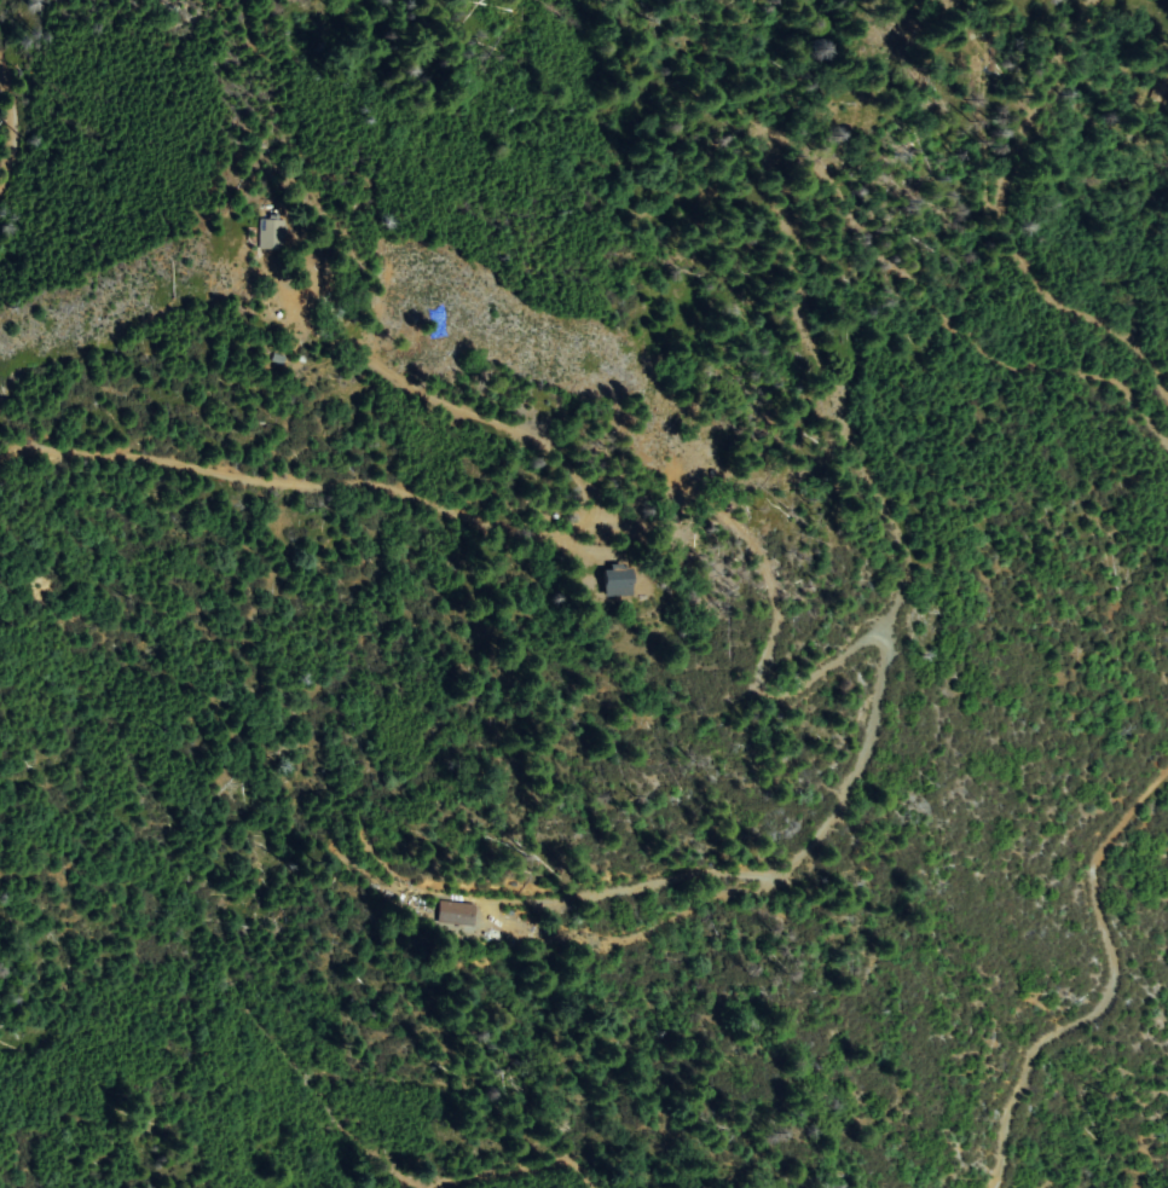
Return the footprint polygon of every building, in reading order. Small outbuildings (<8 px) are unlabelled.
[(258,219),(282,219),(282,249),(258,248),(258,219)] [(612,570),(641,570),(641,597),(612,596),(612,570)] [(451,902),(488,905),(486,926),(450,923),(451,902)]
